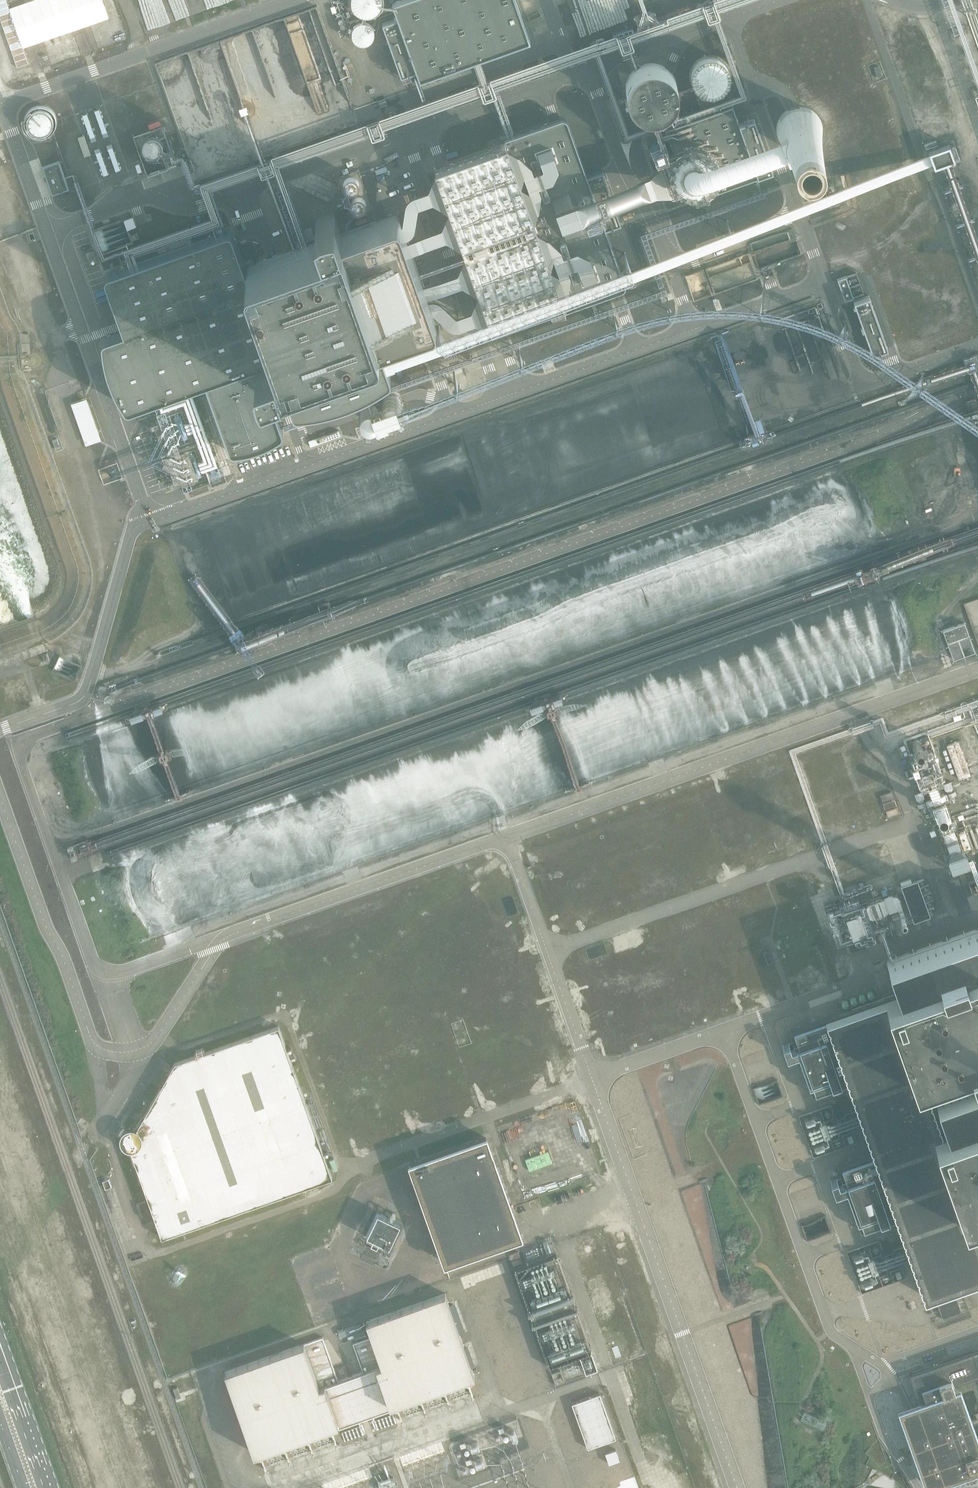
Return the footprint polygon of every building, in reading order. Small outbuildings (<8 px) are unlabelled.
[(381,13),(381,0),(352,0),(352,13),(381,13)] [(516,0),(385,0),(389,11),(380,15),(401,75),(416,70),(419,81),(531,42),(516,0)] [(373,42),(372,20),(353,20),(353,42),(373,42)] [(720,107),(746,95),(733,67),(729,69),(721,52),(687,67),(703,101),(703,102),(707,110),(719,105),(720,107)] [(673,108),(678,97),(677,85),(671,75),(660,70),(648,71),(638,78),(632,89),(633,101),(640,111),(651,116),(663,115),(673,108)] [(772,174),(751,112),(736,118),(731,104),(670,124),(654,131),(649,144),(655,155),(668,149),(669,154),(667,159),(665,164),(665,174),(670,183),(677,189),(686,192),(693,193),(698,193),(700,198),(772,174)] [(818,112),(811,107),(804,104),(796,104),(788,107),(782,112),(778,118),(776,126),(776,134),(780,141),(785,147),(792,151),(800,152),(808,151),(815,147),(820,141),(823,134),(824,126),(822,118),(818,112)] [(24,133),(51,136),(53,109),(27,107),(24,133)] [(162,127),(134,135),(137,144),(143,142),(147,157),(169,150),(162,127)] [(52,195),(68,189),(65,178),(59,161),(42,167),(52,195)] [(361,185),(358,171),(343,175),(346,188),(361,185)] [(391,340),(374,294),(381,292),(373,269),(367,271),(356,243),(361,241),(343,193),(294,209),(305,241),(300,242),(298,243),(298,244),(295,245),(245,263),(234,234),(234,233),(233,231),(232,230),(230,229),(229,229),(228,229),(227,229),(226,229),(110,269),(109,269),(108,270),(106,270),(105,271),(104,272),(103,273),(103,274),(103,276),(122,329),(106,334),(105,335),(104,335),(103,336),(102,337),(101,338),(101,339),(101,347),(102,356),(103,364),(106,372),(109,380),(112,388),(116,395),(121,402),(126,409),(128,409),(129,409),(130,409),(131,409),(132,408),(151,402),(159,399),(199,384),(203,383),(227,451),(228,452),(229,453),(230,454),(232,455),(233,455),(239,455),(245,454),(251,453),(257,451),(262,449),(268,446),(273,443),(278,440),(283,437),(283,436),(283,435),(284,434),(284,433),(284,432),(284,431),(284,430),(284,429),(271,395),(286,390),(292,409),(298,409),(303,408),(309,407),(314,407),(320,406),(325,405),(330,403),(336,402),(341,400),(340,398),(346,396),(352,394),(358,391),(364,388),(370,386),(375,382),(381,379),(386,376),(391,372),(384,352),(381,343),(391,340)] [(886,349),(869,296),(854,301),(871,354),(886,349)] [(31,370),(28,333),(20,334),(21,347),(22,361),(23,371),(31,370)] [(87,397),(71,402),(86,444),(101,439),(87,397)] [(328,440),(325,429),(307,435),(310,445),(328,440)] [(953,659),(974,652),(964,623),(942,631),(953,659)] [(906,736),(949,868),(971,862),(966,848),(972,846),(968,834),(972,833),(971,829),(974,828),(974,825),(971,817),(977,815),(966,815),(965,811),(948,817),(948,811),(945,800),(952,797),(952,785),(949,775),(944,777),(942,773),(943,773),(932,736),(932,745),(928,736),(906,736)] [(959,778),(971,773),(959,741),(947,745),(959,778)] [(918,880),(926,901),(933,898),(925,878),(918,880)] [(902,885),(914,922),(930,916),(918,880),(902,885)] [(857,899),(828,906),(837,946),(877,936),(875,932),(897,927),(898,934),(905,932),(903,926),(912,923),(904,890),(858,902),(857,899)] [(766,967),(774,964),(769,948),(763,950),(761,951),(766,967)] [(930,1096),(923,1074),(977,1055),(977,1059),(977,965),(976,966),(975,964),(789,1030),(793,1042),(798,1054),(812,1094),(847,1082),(872,1153),(838,1167),(842,1178),(846,1190),(860,1230),(895,1218),(922,1295),(977,1275),(977,1231),(971,1210),(977,1208),(977,1079),(930,1096)] [(332,1178),(278,1026),(174,1063),(144,1116),(142,1115),(134,1128),(133,1128),(132,1128),(131,1128),(130,1128),(129,1128),(128,1128),(127,1129),(126,1129),(124,1130),(123,1131),(122,1132),(121,1133),(121,1134),(120,1135),(120,1136),(120,1137),(120,1139),(120,1140),(120,1142),(121,1144),(122,1145),(123,1147),(125,1148),(126,1149),(128,1149),(140,1182),(141,1181),(161,1238),(332,1178)] [(787,1058),(798,1054),(793,1042),(782,1046),(787,1058)] [(520,1234),(517,1223),(513,1212),(512,1212),(489,1148),(490,1147),(489,1144),(488,1144),(485,1138),(410,1164),(445,1262),(520,1236),(520,1234)] [(548,1150),(526,1158),(530,1170),(552,1162),(548,1150)] [(835,1194),(846,1190),(842,1178),(831,1182),(835,1194)] [(136,1204),(141,1217),(150,1214),(145,1201),(136,1204)] [(387,1251),(398,1226),(375,1215),(363,1240),(372,1244),(370,1249),(376,1252),(378,1247),(387,1251)] [(307,1344),(225,1373),(254,1455),(256,1458),(261,1457),(266,1470),(337,1445),(332,1431),(343,1427),(364,1420),(394,1409),(398,1408),(402,1421),(473,1395),(469,1383),(478,1380),(477,1375),(447,1294),(368,1322),(373,1337),(354,1344),(364,1372),(350,1377),(338,1381),(323,1338),(307,1344)] [(955,1295),(941,1300),(936,1302),(943,1319),(961,1312),(955,1295)] [(585,1340),(573,1309),(578,1307),(574,1297),(535,1296),(527,1299),(530,1306),(529,1315),(532,1323),(537,1323),(547,1349),(547,1351),(550,1361),(565,1355),(566,1355),(576,1351),(589,1352),(589,1347),(585,1338),(585,1340)] [(354,1325),(337,1331),(339,1336),(356,1331),(354,1325)] [(909,1374),(919,1402),(907,1407),(897,1410),(924,1487),(932,1487),(937,1486),(977,1471),(977,1349),(909,1374)] [(565,1371),(591,1366),(589,1361),(577,1363),(577,1362),(568,1364),(568,1365),(564,1366),(565,1371)] [(181,1397),(177,1386),(172,1388),(176,1398),(181,1397)] [(615,1438),(599,1393),(571,1403),(587,1448),(615,1438)] [(822,1432),(827,1421),(805,1411),(800,1422),(822,1432)] [(619,1458),(616,1448),(606,1451),(609,1461),(619,1458)]
